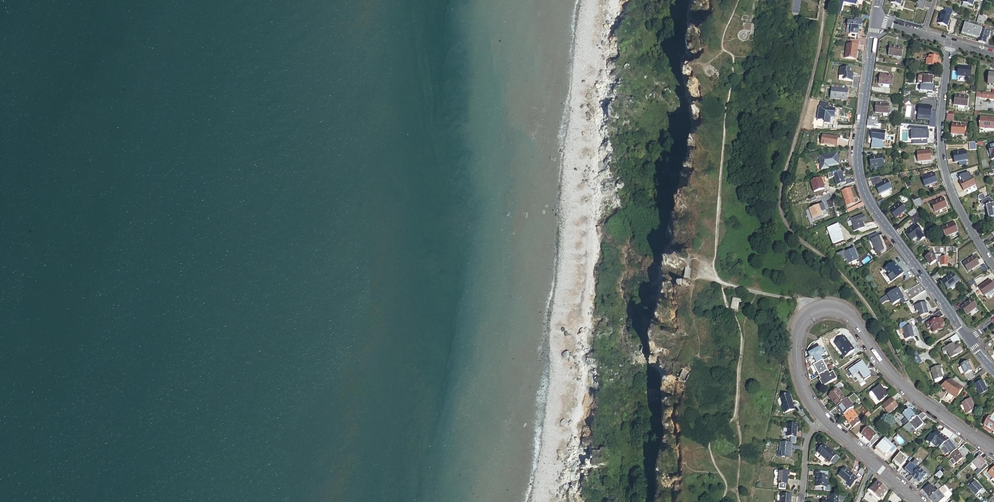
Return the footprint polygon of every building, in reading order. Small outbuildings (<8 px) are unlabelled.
[(801,0),(795,0),(792,14),(799,15),(801,0)] [(975,0),(965,0),(963,4),(965,5),(965,8),(967,9),(968,6),(973,8),(975,0)] [(951,17),(942,14),(939,25),(948,28),(951,17)] [(977,24),(984,26),(986,19),(979,17),(977,24)] [(859,28),(861,29),(863,20),(854,18),(854,23),(847,22),(847,29),(850,29),(849,41),(857,42),(859,31),(859,28)] [(756,25),(752,24),(751,31),(745,30),(742,29),(739,31),(737,33),(737,36),(739,39),(740,41),(743,41),(745,41),(748,40),(749,36),(754,37),(756,25)] [(963,35),(980,39),(983,30),(966,25),(963,35)] [(983,30),(980,39),(979,43),(985,45),(987,39),(988,39),(990,32),(983,30)] [(845,59),(855,61),(858,47),(847,45),(845,59)] [(889,57),(901,59),(903,49),(890,47),(889,57)] [(940,63),(937,63),(938,58),(923,56),(923,58),(924,59),(924,60),(927,60),(927,62),(927,63),(927,64),(929,64),(928,66),(939,68),(940,63)] [(714,75),(717,75),(717,71),(715,71),(713,68),(710,67),(707,68),(705,70),(704,73),(705,76),(707,78),(710,79),(713,78),(714,75)] [(853,73),(850,73),(850,69),(840,68),(839,77),(844,78),(843,81),(853,83),(854,76),(853,76),(853,73)] [(958,77),(970,79),(971,69),(959,68),(958,77)] [(879,85),(892,87),(893,77),(880,76),(879,85)] [(923,86),(932,87),(933,78),(924,77),(923,86)] [(934,94),(935,87),(932,87),(923,86),(922,86),(921,92),(929,93),(929,95),(933,95),(933,94),(934,94)] [(846,102),(848,91),(844,91),(845,88),(843,88),(842,91),(832,89),(830,99),(841,100),(841,102),(846,102)] [(976,93),(974,112),(981,112),(982,108),(978,107),(979,99),(993,100),(993,95),(992,95),(976,93)] [(955,106),(967,108),(968,98),(956,97),(955,106)] [(829,118),(832,119),(834,111),(826,109),(827,104),(822,102),(820,109),(819,109),(815,123),(813,122),(813,126),(821,128),(822,123),(827,125),(829,118)] [(875,114),(888,115),(889,106),(876,105),(875,114)] [(918,121),(930,122),(932,108),(919,107),(918,116),(918,121)] [(993,129),(993,119),(981,117),(980,127),(993,129)] [(951,135),(964,136),(965,127),(952,126),(951,135)] [(931,142),(932,128),(922,127),(921,132),(924,132),(923,135),(921,135),(921,136),(917,135),(917,140),(920,140),(920,141),(931,142)] [(882,142),(884,142),(886,133),(873,131),(872,140),(873,140),(882,142)] [(820,146),(835,149),(837,139),(822,136),(820,146)] [(884,148),(884,146),(884,145),(883,145),(882,143),(882,142),(873,140),(872,143),(871,146),(872,146),(871,150),(883,150),(883,148),(884,148)] [(918,164),(931,162),(930,153),(917,154),(918,164)] [(955,164),(967,162),(966,153),(953,155),(955,164)] [(836,161),(835,161),(834,156),(818,158),(820,171),(827,171),(827,169),(836,167),(836,161)] [(871,169),(883,168),(882,158),(870,159),(871,169)] [(837,187),(845,184),(841,174),(840,174),(833,176),(834,180),(837,187)] [(925,188),(937,184),(934,175),(922,179),(925,188)] [(960,183),(964,191),(975,186),(971,177),(960,183)] [(880,196),(891,190),(887,182),(882,184),(879,178),(870,179),(874,188),(876,187),(880,196)] [(815,194),(824,191),(820,180),(812,183),(815,194)] [(850,202),(855,200),(852,190),(843,193),(847,205),(850,204),(850,202)] [(991,201),(989,198),(985,200),(983,195),(978,197),(977,201),(982,202),(981,205),(983,207),(986,207),(988,219),(992,219),(992,223),(993,223),(993,205),(991,201)] [(913,202),(915,208),(923,205),(921,199),(913,202)] [(935,213),(947,208),(943,199),(932,204),(935,213)] [(895,219),(906,212),(900,204),(890,211),(895,219)] [(813,220),(822,217),(818,206),(809,209),(813,220)] [(917,215),(914,210),(908,214),(911,219),(917,215)] [(914,224),(920,220),(917,215),(911,219),(910,219),(914,224)] [(855,232),(864,228),(862,225),(860,218),(851,221),(855,232)] [(834,243),(844,239),(839,224),(828,228),(834,243)] [(942,229),(945,238),(957,233),(954,224),(942,229)] [(912,241),(922,234),(920,232),(922,230),(918,225),(906,233),(912,241)] [(877,252),(884,249),(880,237),(872,239),(877,252)] [(958,247),(963,243),(960,238),(954,241),(958,247)] [(857,260),(859,260),(855,249),(846,252),(848,259),(850,263),(852,262),(853,265),(858,263),(857,260)] [(845,261),(848,259),(846,252),(845,251),(837,254),(845,261)] [(937,261),(934,255),(933,252),(929,255),(928,254),(927,255),(928,256),(924,259),(930,266),(937,261)] [(942,266),(948,266),(948,258),(942,258),(942,255),(934,255),(937,261),(939,269),(942,269),(942,266)] [(968,272),(979,266),(974,258),(963,264),(968,272)] [(891,283),(902,275),(901,274),(903,273),(900,268),(898,270),(893,264),(890,267),(889,266),(885,269),(890,276),(888,278),(891,283)] [(679,288),(688,289),(688,283),(691,283),(692,268),(687,268),(685,271),(684,281),(680,281),(677,282),(676,285),(678,287),(679,288)] [(942,282),(948,290),(958,282),(953,275),(942,282)] [(993,290),(993,288),(990,282),(979,288),(984,296),(993,290)] [(926,292),(921,285),(920,284),(905,293),(910,302),(926,292)] [(906,304),(897,289),(891,293),(885,297),(879,301),(882,304),(885,302),(890,302),(890,301),(893,305),(899,301),(902,306),(906,304)] [(733,298),(731,308),(738,309),(739,303),(742,304),(743,302),(741,301),(741,299),(733,298)] [(967,316),(977,308),(971,300),(961,308),(967,316)] [(920,316),(928,314),(925,307),(926,306),(926,303),(914,307),(916,313),(919,312),(920,316)] [(941,325),(943,325),(940,319),(944,317),(940,311),(928,319),(930,323),(926,325),(928,330),(932,328),(934,333),(942,329),(941,325)] [(913,337),(910,327),(907,328),(906,326),(904,323),(899,325),(899,328),(899,330),(902,329),(905,340),(913,337)] [(953,344),(959,341),(956,335),(950,338),(953,344)] [(845,357),(853,350),(842,337),(834,344),(845,357)] [(955,347),(953,344),(946,348),(947,352),(950,358),(958,354),(963,351),(958,344),(955,347)] [(813,367),(823,362),(817,350),(810,353),(812,357),(808,359),(813,367)] [(918,355),(912,358),(917,366),(922,363),(918,355)] [(868,372),(860,360),(853,365),(861,377),(868,372)] [(819,377),(828,372),(823,362),(813,367),(812,367),(815,373),(817,374),(816,374),(818,378),(819,377)] [(965,375),(972,371),(968,363),(961,366),(965,375)] [(941,378),(942,378),(940,369),(941,368),(940,366),(931,368),(934,381),(941,379),(941,378)] [(679,381),(679,383),(686,386),(687,383),(688,383),(691,374),(690,373),(683,370),(681,376),(678,376),(677,380),(679,381)] [(969,381),(975,376),(972,371),(965,375),(969,381)] [(830,384),(837,381),(833,374),(830,375),(828,372),(819,377),(820,379),(823,385),(829,383),(830,384)] [(818,380),(822,388),(830,384),(829,383),(823,385),(820,379),(818,380)] [(986,387),(983,381),(975,386),(979,395),(987,392),(985,388),(986,387)] [(947,394),(955,399),(961,391),(949,382),(941,387),(946,391),(948,392),(947,394)] [(879,402),(888,396),(881,387),(872,393),(879,402)] [(837,407),(845,401),(838,391),(829,398),(832,402),(833,401),(837,407)] [(784,414),(795,411),(790,395),(781,398),(784,406),(782,407),(784,414)] [(888,414),(897,407),(891,399),(882,406),(888,414)] [(852,411),(853,409),(847,400),(845,401),(837,407),(844,416),(852,411)] [(967,414),(974,410),(971,403),(969,401),(962,405),(963,406),(965,410),(967,414)] [(901,408),(904,412),(912,406),(907,403),(901,408)] [(904,427),(916,418),(910,410),(903,416),(906,419),(901,423),(904,427)] [(852,426),(857,423),(856,420),(858,419),(852,411),(844,416),(850,425),(851,424),(852,426)] [(915,432),(923,426),(920,421),(926,417),(922,414),(916,418),(904,427),(902,429),(907,433),(912,429),(915,432)] [(874,423),(873,423),(870,419),(868,417),(867,418),(873,429),(876,427),(874,423)] [(989,418),(987,421),(986,420),(985,422),(986,423),(984,426),(993,432),(993,431),(993,421),(989,418)] [(788,439),(796,439),(797,427),(794,427),(795,426),(789,425),(788,439)] [(875,435),(877,434),(872,429),(869,426),(868,428),(875,435)] [(874,438),(876,436),(875,435),(868,428),(861,436),(864,438),(863,439),(865,441),(866,440),(870,443),(872,445),(877,440),(874,438)] [(957,437),(945,429),(941,434),(954,442),(957,437)] [(935,434),(928,444),(937,450),(938,448),(939,449),(943,446),(949,441),(950,441),(938,434),(935,434)] [(892,456),(897,450),(892,446),(885,439),(877,449),(888,458),(891,455),(892,456)] [(951,456),(957,451),(954,447),(955,447),(954,445),(953,445),(949,441),(943,446),(945,448),(942,450),(946,455),(949,453),(951,456)] [(782,458),(791,459),(792,453),(791,453),(792,444),(782,443),(781,453),(783,453),(782,458)] [(818,453),(830,464),(837,456),(825,445),(818,453)] [(956,464),(963,459),(957,451),(951,456),(950,456),(956,464)] [(906,464),(905,463),(907,461),(900,455),(892,463),(901,471),(906,464)] [(984,471),(988,468),(979,457),(977,459),(973,462),(980,471),(982,469),(984,471)] [(912,477),(917,471),(909,464),(905,468),(907,469),(905,472),(911,478),(912,477)] [(851,489),(857,482),(850,475),(851,474),(845,469),(839,476),(849,485),(848,486),(851,489)] [(924,480),(926,477),(918,470),(917,471),(912,477),(920,484),(922,481),(923,482),(924,480)] [(779,485),(788,486),(789,477),(789,473),(777,472),(775,473),(775,474),(776,476),(776,480),(780,480),(779,485)] [(816,488),(827,489),(828,479),(822,478),(823,474),(815,473),(815,478),(817,478),(816,488)] [(857,482),(858,480),(851,474),(850,475),(857,482)] [(977,494),(983,489),(976,482),(971,487),(977,494)] [(937,488),(935,489),(931,485),(930,486),(929,485),(924,489),(925,490),(924,491),(930,498),(938,491),(942,488),(939,483),(936,486),(937,488)] [(868,491),(879,501),(887,492),(878,484),(875,488),(872,486),(868,491)] [(933,501),(941,501),(945,499),(938,491),(930,498),(933,501)]
